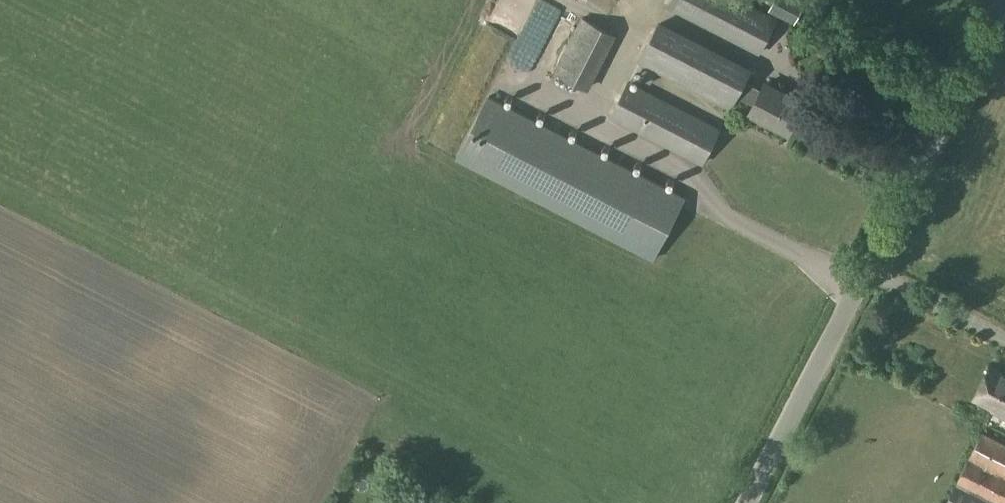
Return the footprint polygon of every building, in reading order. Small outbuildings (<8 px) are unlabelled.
[(666,6),(760,54),(778,18),(742,0),(670,0),(666,6)] [(769,10),(795,22),(804,3),(797,0),(763,0),(772,4),(769,10)] [(582,16),(553,72),(587,90),(617,34),(582,16)] [(638,62),(731,109),(753,67),(659,20),(638,62)] [(721,127),(628,80),(609,117),(703,164),(721,127)] [(802,102),(765,83),(750,113),(788,132),(802,102)] [(685,196),(489,96),(457,159),(653,259),(685,196)] [(989,368),(974,397),(994,408),(993,409),(1004,415),(1004,376),(989,368)] [(982,432),(945,502),(1004,502),(1004,443),(982,432)]
